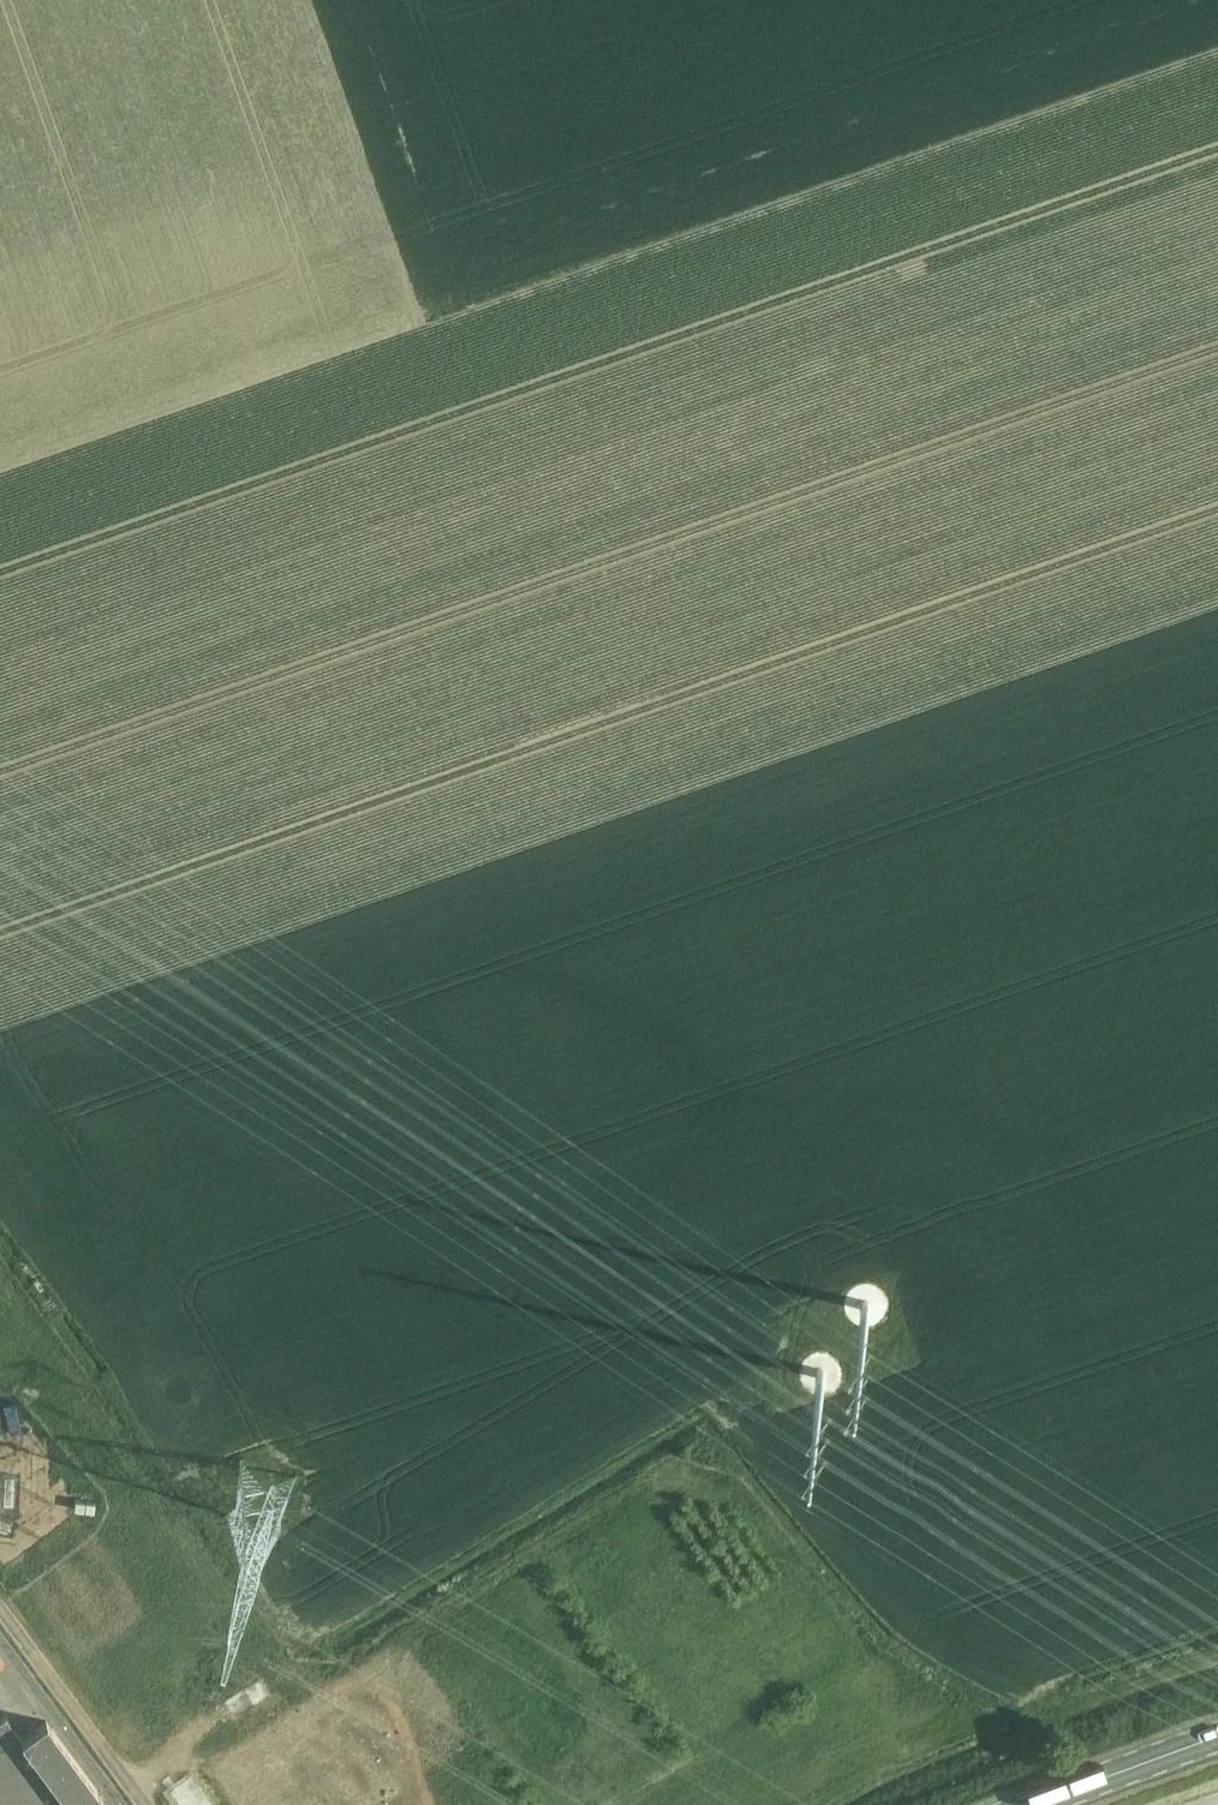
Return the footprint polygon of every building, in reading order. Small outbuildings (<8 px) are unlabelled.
[(8,1711),(16,1730),(43,1719),(35,1699),(8,1711)] [(102,1796),(46,1720),(22,1738),(5,1715),(0,1719),(0,1804),(89,1804),(102,1796)] [(179,1804),(211,1804),(191,1777),(170,1792),(179,1804)]
